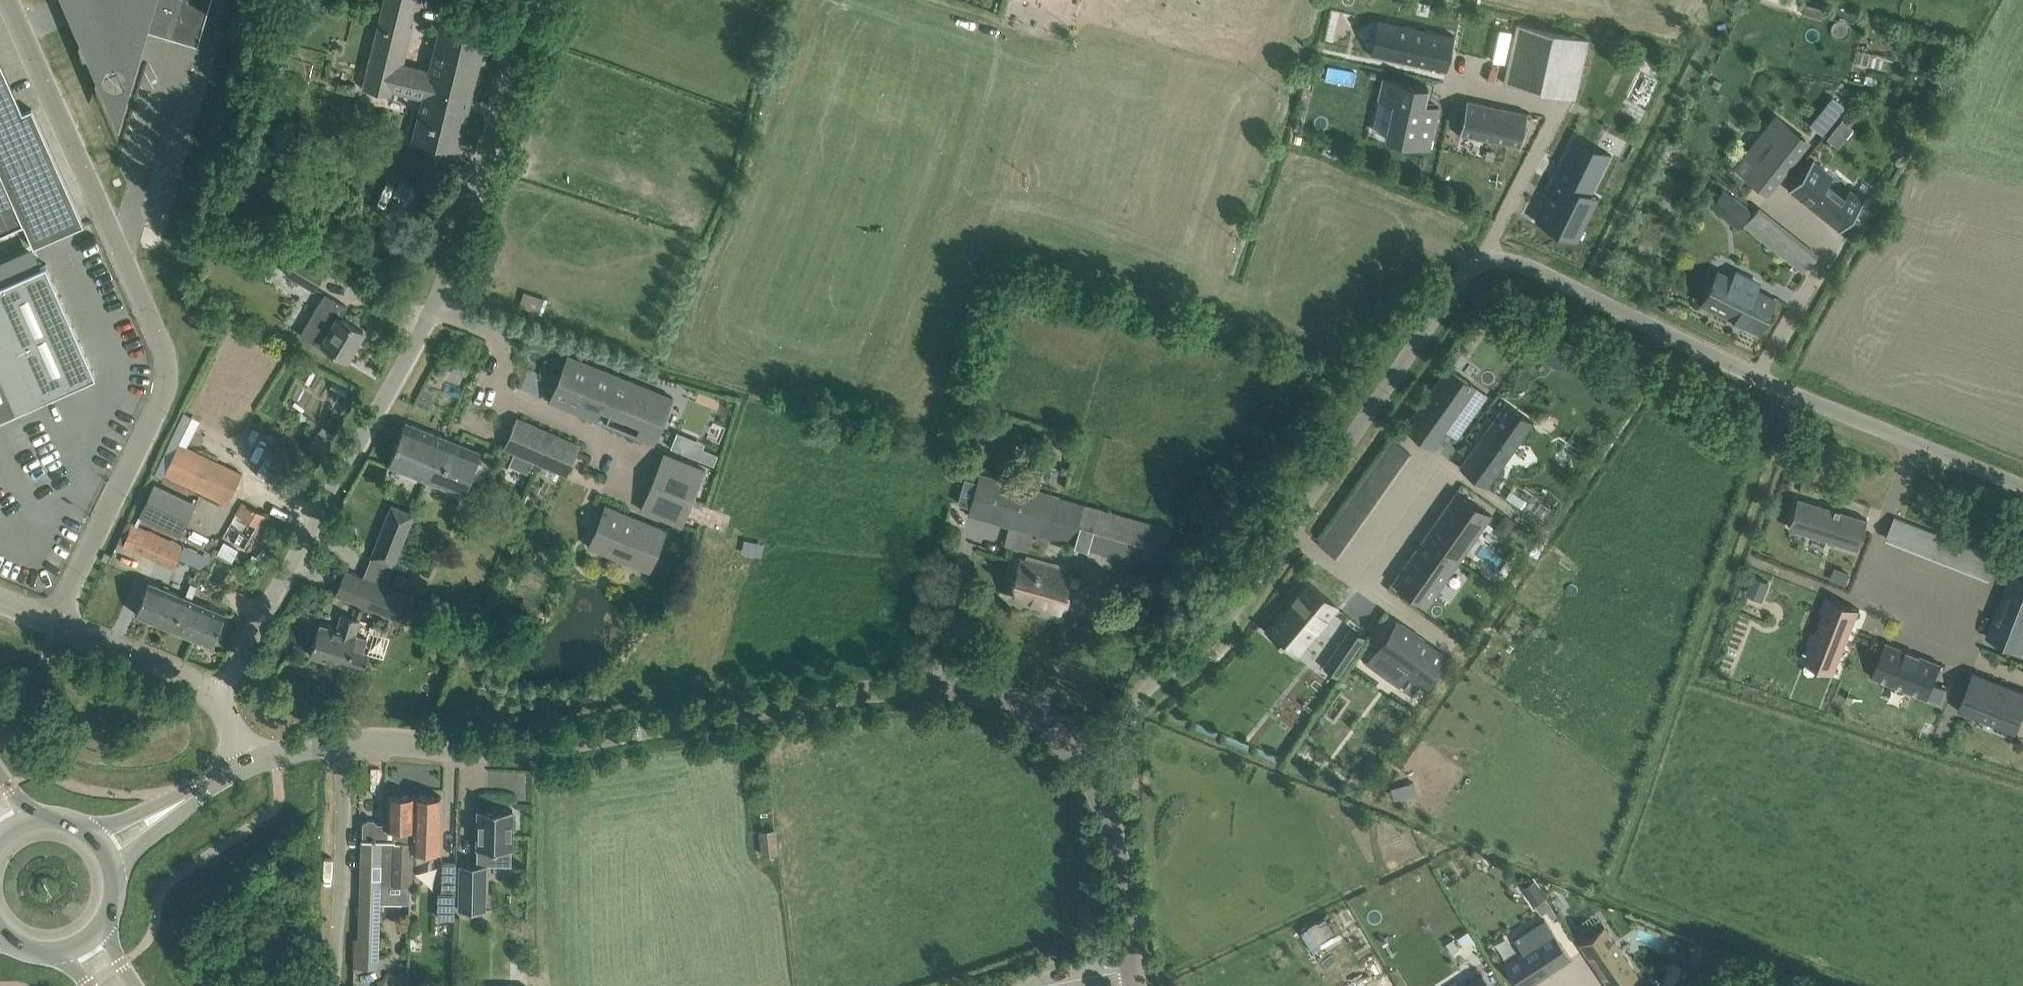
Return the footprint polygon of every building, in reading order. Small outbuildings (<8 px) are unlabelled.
[(78,14),(82,11),(87,17),(103,28),(119,37),(138,44),(140,39),(144,41),(146,32),(142,31),(144,26),(172,34),(198,42),(210,0),(66,0),(78,14)] [(466,34),(440,28),(430,70),(403,63),(413,25),(410,24),(416,0),(384,0),(363,87),(390,94),(391,90),(423,97),(413,138),(459,149),(486,39),(466,34)] [(1392,22),(1384,57),(1446,70),(1447,69),(1443,68),(1450,36),(1454,37),(1454,35),(1392,22)] [(1579,97),(1591,38),(1519,23),(1506,82),(1579,97)] [(1496,45),(1492,60),(1505,63),(1508,48),(1496,45)] [(278,63),(272,83),(289,88),(294,68),(278,63)] [(1437,113),(1423,110),(1428,87),(1383,77),(1379,99),(1393,102),(1385,139),(1429,149),(1437,113)] [(1638,82),(1624,110),(1642,119),(1656,90),(1638,82)] [(1827,133),(1848,104),(1835,94),(1814,123),(1827,133)] [(1459,135),(1460,136),(1462,131),(1520,143),(1519,148),(1520,149),(1528,113),(1526,112),(1526,113),(1468,101),(1468,100),(1467,99),(1459,135)] [(14,202),(24,224),(34,247),(84,225),(32,109),(0,123),(0,208),(14,202)] [(1765,189),(1805,139),(1781,120),(1770,133),(1765,129),(1747,152),(1755,159),(1744,172),(1765,189)] [(1556,177),(1535,220),(1577,241),(1599,197),(1597,196),(1596,197),(1592,194),(1606,167),(1604,166),(1587,158),(1591,152),(1574,144),(1577,138),(1576,137),(1562,166),(1556,177)] [(1813,161),(1814,160),(1813,159),(1788,190),(1789,191),(1791,189),(1802,199),(1803,198),(1809,203),(1808,204),(1840,229),(1838,230),(1840,231),(1865,200),(1863,199),(1862,201),(1849,190),(1843,197),(1826,183),(1831,177),(1813,161)] [(1737,227),(1750,210),(1733,196),(1720,213),(1737,227)] [(24,224),(14,202),(0,208),(0,235),(24,224)] [(297,254),(287,271),(315,288),(325,271),(297,254)] [(14,411),(96,375),(46,263),(0,284),(0,412),(12,407),(14,411)] [(1711,283),(1709,287),(1710,288),(1707,295),(1706,294),(1701,304),(1760,334),(1767,319),(1766,318),(1769,311),(1771,312),(1778,298),(1752,285),(1754,279),(1737,270),(1726,291),(1711,283)] [(525,292),(520,306),(542,314),(547,300),(525,292)] [(364,330),(341,317),(348,306),(326,293),(301,335),(334,354),(336,351),(347,358),(364,330)] [(229,312),(217,306),(214,313),(227,319),(229,312)] [(1518,336),(1513,344),(1524,352),(1532,341),(1520,333),(1518,336)] [(1554,350),(1549,363),(1561,369),(1567,356),(1554,350)] [(655,444),(673,399),(674,397),(591,364),(568,355),(549,401),(597,420),(604,403),(614,406),(606,424),(655,444)] [(1433,448),(1461,409),(1472,417),(1482,404),(1470,396),(1477,386),(1448,366),(1404,428),(1433,448)] [(1491,434),(1465,471),(1487,487),(1534,421),(1505,401),(1485,430),(1491,434)] [(567,474),(580,445),(517,417),(504,447),(515,452),(510,464),(528,473),(534,460),(567,474)] [(427,481),(445,437),(405,421),(388,465),(427,481)] [(1389,435),(1324,545),(1346,558),(1411,448),(1389,435)] [(481,452),(448,438),(445,437),(427,481),(464,495),(481,452)] [(164,474),(228,504),(243,473),(179,443),(164,474)] [(270,453),(256,473),(271,483),(288,494),(301,473),(275,457),(270,453)] [(682,526),(706,470),(684,461),(674,484),(654,476),(641,509),(682,526)] [(1062,498),(999,479),(979,474),(968,514),(1010,526),(1006,537),(1031,545),(1034,533),(1051,538),(1062,498)] [(1780,474),(1777,484),(1792,489),(1795,479),(1780,474)] [(155,484),(140,515),(180,534),(181,535),(196,504),(194,503),(155,484)] [(1485,523),(1492,514),(1491,514),(1489,517),(1456,493),(1458,491),(1457,490),(1425,536),(1454,557),(1459,560),(1455,557),(1480,520),(1485,523)] [(1797,497),(1797,499),(1809,503),(1800,532),(1857,550),(1867,519),(1797,497)] [(1062,498),(1051,538),(1158,570),(1169,529),(1062,498)] [(265,514),(247,504),(245,503),(225,537),(245,549),(265,514)] [(394,504),(375,548),(397,557),(416,513),(394,504)] [(625,516),(626,513),(605,504),(600,516),(605,517),(601,526),(598,525),(594,535),(593,535),(588,546),(650,572),(667,530),(636,517),(634,520),(625,516)] [(1505,514),(1495,528),(1504,535),(1514,521),(1505,514)] [(124,544),(176,566),(184,546),(132,524),(124,544)] [(1402,585),(1423,601),(1454,557),(1425,536),(1392,582),(1400,588),(1402,585)] [(234,560),(239,549),(226,542),(220,552),(234,560)] [(1065,566),(1046,561),(1027,555),(1025,561),(1022,560),(1014,585),(1013,585),(1012,589),(1013,589),(1012,595),(1059,609),(1060,606),(1064,607),(1068,606),(1070,599),(1068,596),(1063,594),(1069,574),(1063,572),(1065,566)] [(345,569),(335,593),(375,610),(405,622),(415,598),(345,569)] [(412,595),(413,594),(418,580),(397,572),(392,585),(404,589),(403,592),(412,595)] [(2013,574),(2014,573),(2012,573),(2000,603),(2001,604),(1992,629),(1990,628),(1987,636),(1989,637),(1989,636),(2022,649),(2022,650),(2022,578),(2013,574)] [(1306,580),(1265,629),(1280,642),(1281,640),(1297,653),(1337,606),(1306,580)] [(186,596),(185,596),(149,581),(136,613),(173,628),(186,596)] [(197,586),(193,584),(191,583),(185,596),(186,596),(173,628),(213,645),(226,612),(192,598),(197,586)] [(1830,597),(1807,654),(1838,666),(1860,609),(1830,597)] [(337,629),(320,624),(310,654),(348,666),(348,665),(364,670),(369,653),(363,651),(367,638),(355,635),(360,619),(342,614),(337,629)] [(1447,657),(1448,655),(1397,619),(1396,620),(1367,662),(1366,662),(1365,663),(1384,676),(1394,661),(1409,672),(1407,676),(1424,689),(1425,687),(1446,656),(1447,657)] [(1459,626),(1453,634),(1461,639),(1463,641),(1468,632),(1459,626)] [(1886,642),(1873,676),(1874,677),(1876,672),(1929,693),(1927,698),(1928,698),(1929,696),(1942,702),(1947,688),(1934,683),(1942,664),(1941,664),(1887,642),(1886,642)] [(1349,643),(1338,659),(1347,666),(1358,650),(1349,643)] [(1959,710),(1981,719),(1986,707),(2020,720),(2022,711),(2022,690),(1987,676),(1984,682),(1972,678),(1965,697),(1968,698),(1963,710),(1959,709),(1959,710)] [(1214,696),(1205,719),(1268,744),(1277,721),(1214,696)] [(355,941),(354,959),(379,960),(381,902),(381,884),(410,884),(412,884),(412,855),(410,855),(411,841),(409,841),(409,827),(413,827),(414,795),(388,794),(387,823),(377,823),(374,819),(369,819),(365,822),(363,822),(361,883),(361,900),(359,941),(355,941)] [(414,795),(413,827),(414,827),(414,852),(440,852),(440,845),(441,827),(441,816),(441,796),(414,795)] [(478,808),(477,858),(512,859),(512,830),(516,828),(517,817),(513,814),(513,809),(478,808)] [(775,828),(759,829),(761,854),(765,854),(766,859),(776,858),(776,852),(778,852),(775,828)] [(442,862),(442,892),(455,892),(456,892),(457,863),(442,862)] [(460,864),(459,909),(486,910),(487,864),(477,864),(460,864)] [(1534,880),(1522,887),(1541,915),(1546,911),(1551,919),(1557,915),(1534,880)] [(1502,963),(1518,985),(1528,985),(1571,958),(1545,919),(1528,930),(1538,945),(1524,954),(1521,950),(1502,963)] [(1578,943),(1582,950),(1607,985),(1622,985),(1638,975),(1626,958),(1622,960),(1612,945),(1616,942),(1604,925),(1578,943)] [(1661,985),(1663,985),(1681,985),(1689,967),(1682,964),(1672,960),(1661,985)] [(1463,985),(1488,985),(1481,975),(1482,975),(1481,973),(1463,985)] [(1368,985),(1393,985),(1387,975),(1368,985)]
